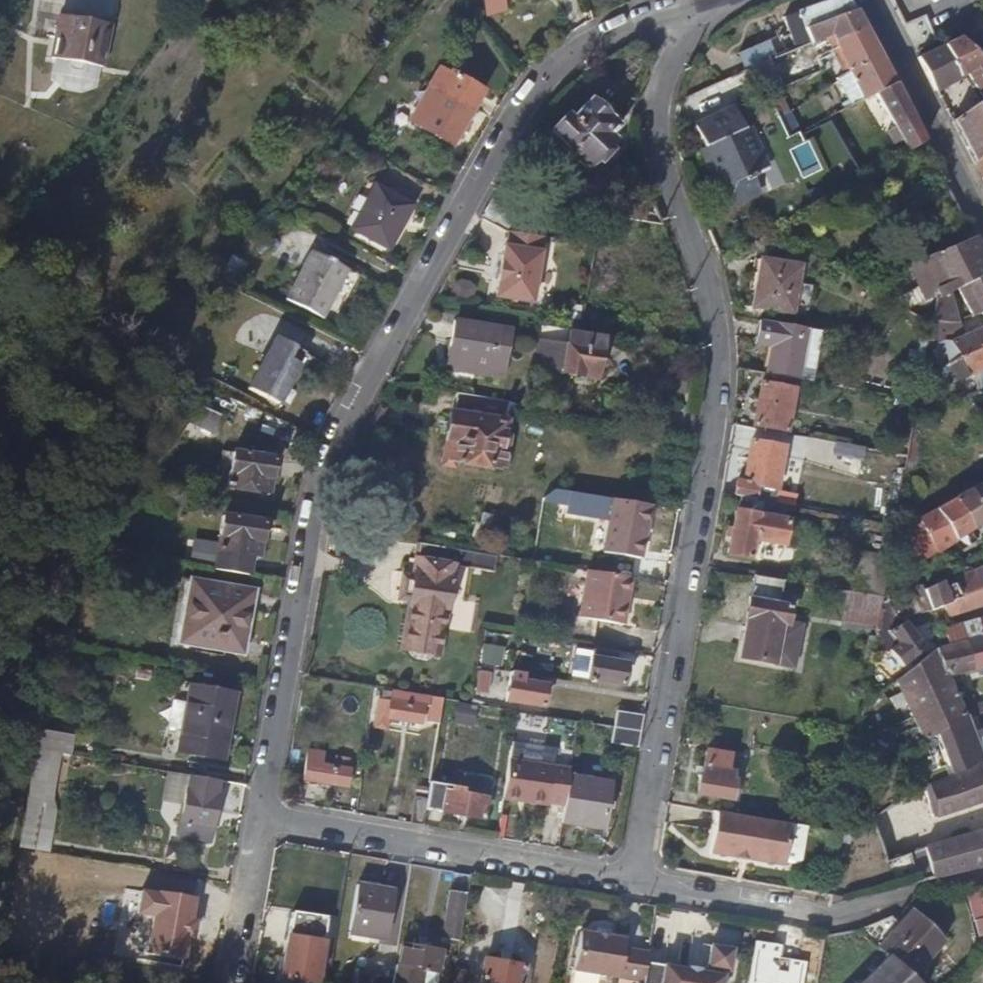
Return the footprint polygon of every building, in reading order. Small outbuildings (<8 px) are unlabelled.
[(77,0),(42,0),(41,5),(76,10),(77,0)] [(573,7),(571,0),(501,0),(509,31),(528,25),(527,20),(542,16),(573,7)] [(802,30),(852,12),(845,0),(839,0),(797,14),(800,24),(785,29),(794,51),(807,46),(802,30)] [(965,32),(949,0),(898,0),(890,4),(901,24),(925,10),(942,41),(957,34),(961,37),(965,32)] [(965,32),(975,21),(982,12),(982,0),(949,0),(965,32)] [(83,19),(35,6),(24,48),(39,52),(37,56),(40,61),(50,64),(54,63),(56,58),(71,62),(83,19)] [(901,24),(916,54),(941,41),(942,41),(925,10),(901,24)] [(831,38),(834,43),(863,31),(852,12),(802,30),(807,46),(831,38)] [(528,25),(544,21),(542,16),(527,20),(528,25)] [(980,25),(975,21),(965,32),(971,37),(979,30),(980,25)] [(863,31),(834,43),(838,53),(827,58),(830,65),(842,59),(848,73),(858,68),(863,77),(882,65),(863,31)] [(982,98),(982,63),(958,40),(944,47),(941,48),(957,79),(964,76),(980,101),(982,98)] [(941,41),(916,54),(919,59),(941,48),(944,47),(941,41)] [(957,79),(941,48),(919,59),(916,61),(932,93),(935,92),(957,79)] [(756,84),(768,78),(761,64),(749,69),(756,84)] [(893,85),(882,65),(863,77),(858,68),(848,73),(836,79),(838,82),(849,107),(872,96),(893,85)] [(448,75),(438,69),(408,122),(451,145),(481,91),(449,72),(448,75)] [(922,143),(893,85),(872,96),(890,127),(883,131),(891,145),(899,141),(906,153),(922,143)] [(771,93),(767,86),(760,90),(763,97),(771,93)] [(784,109),(775,92),(771,93),(763,97),(773,115),(784,109)] [(605,136),(615,127),(587,102),(569,120),(565,116),(549,133),(567,152),(565,153),(584,171),(593,161),(595,164),(599,163),(607,154),(605,149),(611,142),(605,136)] [(976,111),(974,106),(951,124),(973,165),(982,154),(982,107),(976,111)] [(747,128),(744,129),(734,109),(694,128),(713,168),(710,169),(728,207),(754,195),(746,179),(767,169),(747,128)] [(777,125),(784,122),(781,114),(774,118),(777,125)] [(785,140),(797,134),(789,119),(784,122),(777,125),(785,140)] [(852,149),(847,141),(842,144),(848,153),(852,150),(852,149)] [(861,177),(869,173),(855,148),(852,149),(852,150),(848,153),(861,177)] [(973,165),(982,184),(982,154),(973,165)] [(414,206),(376,185),(351,228),(389,249),(414,206)] [(632,211),(622,209),(620,219),(631,221),(632,211)] [(645,212),(632,211),(631,221),(643,223),(645,212)] [(531,304),(542,238),(507,232),(505,247),(502,247),(494,298),(531,304)] [(982,278),(982,257),(974,241),(920,262),(937,298),(949,293),(957,289),(982,278)] [(320,318),(345,269),(309,251),(284,301),(320,318)] [(245,265),(230,258),(218,281),(233,288),(245,265)] [(792,318),(801,270),(762,262),(754,311),(792,318)] [(455,276),(449,289),(469,298),(475,285),(455,276)] [(981,316),(982,315),(982,278),(957,289),(969,317),(970,320),(981,316)] [(927,322),(946,324),(949,293),(937,298),(931,300),(928,319),(927,322)] [(924,296),(917,313),(928,319),(931,300),(924,296)] [(928,319),(917,313),(916,317),(927,325),(927,322),(928,319)] [(805,330),(759,322),(756,343),(766,345),(772,346),(769,362),(797,368),(805,330)] [(945,331),(946,324),(927,322),(927,325),(924,341),(943,345),(945,331)] [(955,323),(951,325),(946,324),(945,331),(949,332),(957,329),(955,323)] [(507,333),(454,324),(446,371),(500,380),(507,333)] [(602,337),(580,333),(533,326),(530,344),(546,346),(541,371),(594,380),(602,337)] [(953,342),(952,340),(949,341),(950,343),(948,344),(957,359),(982,347),(982,329),(953,342)] [(303,353),(274,337),(248,389),(277,404),(303,353)] [(957,359),(948,344),(943,345),(942,345),(946,364),(948,363),(957,359)] [(772,346),(766,345),(763,361),(769,362),(772,346)] [(957,359),(948,363),(953,381),(982,370),(982,347),(957,359)] [(785,433),(792,391),(760,385),(753,428),(759,428),(781,433),(785,433)] [(509,404),(457,395),(453,414),(449,413),(445,442),(456,444),(453,461),(454,462),(498,470),(500,466),(504,464),(506,454),(500,449),(509,404)] [(215,435),(224,418),(198,406),(188,423),(215,435)] [(777,449),(779,436),(758,433),(757,440),(761,441),(760,446),(777,449)] [(761,441),(757,440),(753,439),(751,445),(749,445),(741,486),(735,485),(732,497),(764,503),(766,490),(774,492),(782,450),(777,449),(760,446),(761,441)] [(456,444),(445,442),(441,467),(453,469),(454,462),(453,461),(456,444)] [(272,460),(219,451),(215,479),(227,482),(226,487),(260,492),(262,478),(269,479),(272,460)] [(269,479),(262,478),(260,492),(266,494),(269,479)] [(968,492),(982,517),(982,484),(982,483),(968,492)] [(952,501),(968,532),(982,523),(982,517),(968,492),(952,501)] [(952,501),(933,512),(952,542),(968,532),(952,501)] [(930,555),(952,542),(933,512),(925,517),(900,530),(919,562),(930,555)] [(786,522),(733,513),(726,557),(748,560),(751,540),(782,545),(786,522)] [(262,524),(221,518),(216,552),(249,557),(252,542),(259,542),(262,524)] [(192,537),(191,556),(210,557),(211,538),(192,537)] [(259,542),(252,542),(249,557),(256,558),(259,542)] [(436,656),(454,550),(419,544),(400,650),(409,651),(411,655),(423,657),(427,654),(436,656)] [(978,592),(982,590),(982,569),(971,574),(978,592)] [(880,596),(883,578),(884,575),(860,570),(856,594),(880,598),(880,596)] [(619,604),(624,579),(585,572),(578,620),(563,618),(560,638),(593,643),(597,622),(622,626),(625,605),(619,604)] [(900,574),(884,578),(886,584),(901,579),(900,574)] [(957,600),(978,592),(971,574),(950,581),(951,585),(957,600)] [(744,639),(776,644),(779,625),(784,626),(787,608),(777,605),(781,582),(751,577),(745,620),(747,620),(744,639)] [(885,604),(906,593),(901,579),(886,584),(884,578),(883,578),(880,596),(885,604)] [(241,654),(250,595),(181,582),(169,641),(241,654)] [(940,607),(946,605),(941,589),(939,584),(921,590),(929,611),(940,607)] [(951,585),(941,589),(946,605),(957,600),(951,585)] [(920,586),(906,593),(885,604),(895,619),(897,619),(929,611),(921,590),(920,586)] [(978,592),(957,600),(959,613),(982,605),(982,590),(978,592)] [(880,598),(856,594),(846,593),(843,608),(877,615),(880,598)] [(959,613),(957,600),(946,605),(940,607),(944,618),(959,613)] [(960,626),(965,643),(982,638),(982,621),(982,620),(960,626)] [(896,666),(897,650),(921,652),(916,646),(902,624),(901,624),(886,633),(894,645),(885,652),(896,666)] [(947,647),(965,643),(960,626),(942,631),(947,647)] [(931,651),(942,648),(936,633),(925,637),(931,651)] [(916,646),(921,652),(923,657),(931,651),(925,637),(916,646)] [(965,643),(947,647),(942,648),(931,651),(923,657),(893,686),(922,745),(941,731),(961,717),(959,714),(957,710),(942,677),(982,664),(982,638),(965,643)] [(741,660),(773,665),(776,644),(744,639),(741,660)] [(565,678),(576,680),(580,652),(570,651),(565,678)] [(590,654),(580,652),(576,680),(620,688),(624,667),(612,664),(613,657),(590,653),(590,654)] [(491,674),(477,671),(474,691),(488,694),(491,674)] [(541,708),(545,688),(509,681),(505,701),(541,708)] [(225,760),(235,694),(188,686),(177,753),(225,760)] [(390,704),(388,719),(388,720),(420,726),(423,708),(413,707),(414,696),(392,692),(390,704)] [(443,701),(431,699),(429,716),(441,717),(443,701)] [(379,702),(376,716),(388,719),(390,704),(379,702)] [(641,716),(615,712),(612,729),(639,733),(641,716)] [(388,720),(388,719),(376,716),(374,726),(386,728),(388,720)] [(963,718),(961,719),(961,717),(941,731),(947,746),(971,734),(963,718)] [(639,733),(612,729),(610,744),(636,749),(639,733)] [(33,751),(56,755),(70,757),(74,737),(37,730),(33,751)] [(971,740),(973,739),(971,734),(947,746),(958,775),(982,767),(971,740)] [(973,739),(971,740),(982,767),(982,736),(973,739)] [(31,769),(52,773),(56,755),(33,751),(31,769)] [(323,754),(309,752),(304,781),(345,788),(348,772),(321,768),(323,754)] [(725,772),(727,756),(706,752),(702,777),(698,777),(696,796),(730,801),(733,782),(730,782),(732,774),(725,772)] [(546,806),(547,804),(565,807),(569,780),(571,770),(509,759),(503,798),(546,806)] [(982,767),(958,775),(932,787),(931,785),(924,787),(934,817),(982,801),(982,767)] [(50,787),(52,773),(31,769),(28,782),(50,787)] [(185,777),(176,832),(208,837),(217,782),(185,777)] [(610,788),(569,780),(565,807),(562,824),(603,831),(610,788)] [(28,782),(25,800),(47,803),(50,787),(28,782)] [(453,786),(430,783),(428,800),(426,810),(483,820),(486,799),(452,793),(453,786)] [(426,810),(428,800),(414,798),(409,824),(423,827),(426,810)] [(54,813),(47,803),(25,800),(17,849),(47,854),(54,813)] [(783,868),(791,826),(717,813),(709,854),(783,868)] [(208,837),(176,832),(175,836),(207,842),(208,837)] [(923,848),(932,880),(982,865),(982,832),(923,848)] [(393,894),(357,887),(348,934),(384,940),(393,894)] [(456,941),(463,895),(447,893),(439,938),(456,941)] [(887,958),(910,978),(944,940),(910,910),(874,950),(881,956),(885,959),(887,958)] [(296,915),(283,981),(297,982),(313,982),(325,920),(296,915)] [(608,933),(593,930),(591,937),(607,939),(608,933)] [(643,966),(645,954),(620,950),(622,942),(607,939),(591,937),(577,934),(569,981),(578,982),(640,982),(643,966)] [(819,959),(821,943),(803,940),(801,957),(819,959)] [(399,948),(396,966),(394,966),(391,982),(419,982),(421,971),(434,974),(438,955),(399,948)] [(643,966),(640,982),(720,982),(722,974),(727,974),(731,953),(709,948),(704,971),(709,971),(708,977),(643,966)] [(910,978),(887,958),(885,959),(881,956),(879,958),(883,961),(873,971),(871,968),(868,971),(871,974),(862,982),(914,982),(910,978)] [(484,962),(480,982),(519,982),(522,969),(484,962)] [(454,969),(451,982),(469,982),(471,972),(454,969)]
